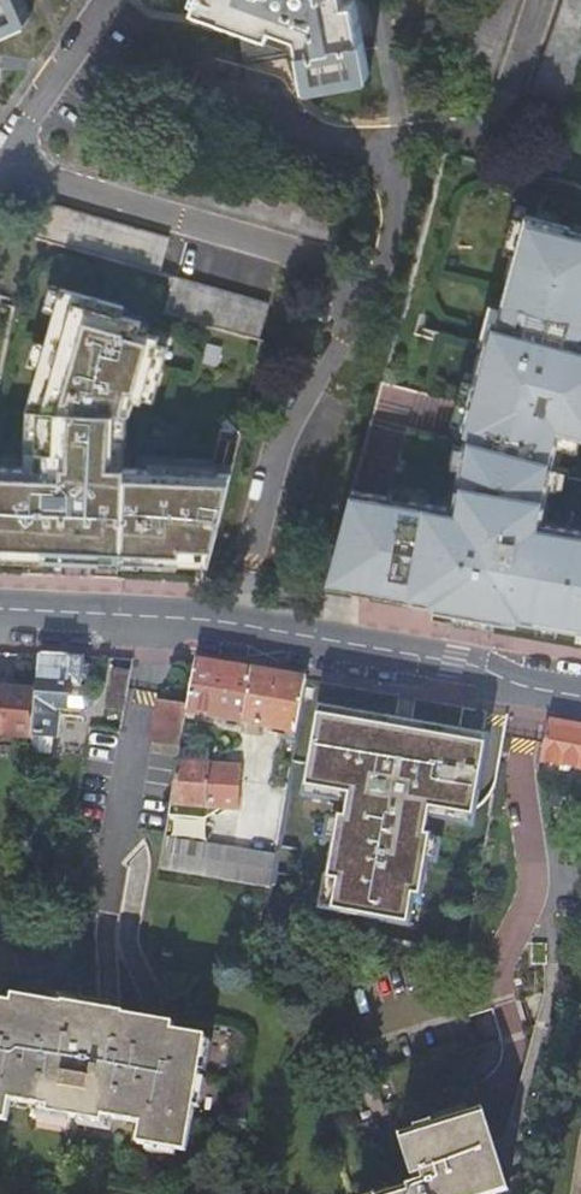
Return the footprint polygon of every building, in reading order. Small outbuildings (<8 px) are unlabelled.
[(28,22),(19,0),(0,0),(0,35),(28,22)] [(28,22),(34,19),(26,0),(19,0),(28,22)] [(197,1),(193,10),(287,43),(290,34),(297,37),(306,84),(367,72),(346,4),(354,2),(353,0),(194,0),(197,1)] [(519,0),(482,0),(452,87),(486,98),(519,0)] [(560,123),(580,61),(580,0),(564,0),(526,112),(560,123)] [(369,78),(367,72),(306,84),(307,90),(369,78)] [(113,181),(144,190),(188,202),(339,245),(348,210),(195,166),(154,154),(123,146),(113,181)] [(134,230),(56,208),(36,202),(26,236),(45,241),(81,252),(125,265),(163,276),(173,240),(134,230)] [(469,610),(580,631),(580,528),(540,521),(559,434),(580,439),(580,235),(526,216),(501,325),(488,321),(456,505),(342,484),(324,585),(469,610)] [(166,317),(260,341),(268,308),(174,283),(166,317)] [(55,288),(27,408),(23,463),(0,462),(0,560),(211,569),(232,475),(126,469),(130,416),(136,400),(156,404),(173,342),(143,332),(146,322),(127,316),(129,307),(55,288)] [(84,664),(84,658),(41,656),(38,692),(34,739),(33,753),(46,754),(48,736),(52,737),(54,709),(66,710),(67,709),(69,687),(81,688),(82,683),(87,678),(89,667),(84,664)] [(301,710),(306,681),(195,663),(187,708),(187,712),(297,731),(298,723),(301,710)] [(81,689),(81,688),(69,687),(67,709),(85,710),(90,708),(93,703),(94,697),(91,692),(86,689),(81,689)] [(34,739),(38,692),(0,689),(0,737),(34,739)] [(129,701),(111,700),(110,712),(128,713),(129,701)] [(187,712),(187,708),(158,703),(151,743),(180,748),(187,712)] [(488,735),(319,708),(306,789),(341,795),(322,912),(417,927),(434,815),(474,821),(488,735)] [(546,723),(539,759),(542,759),(542,760),(580,767),(580,729),(546,723)] [(180,751),(178,764),(207,766),(207,752),(180,751)] [(178,764),(170,805),(168,817),(204,819),(223,809),(238,810),(240,767),(207,766),(178,764)] [(164,838),(159,872),(269,891),(269,889),(275,858),(164,838)] [(0,1002),(0,1121),(1,1121),(5,1100),(43,1107),(42,1114),(98,1124),(99,1118),(136,1125),(133,1147),(181,1156),(204,1041),(170,1035),(172,1027),(10,997),(9,1004),(0,1002)] [(461,1055),(351,1086),(361,1119),(470,1087),(461,1055)] [(484,1133),(467,1138),(464,1127),(396,1146),(406,1182),(415,1180),(416,1187),(400,1191),(401,1193),(501,1193),(484,1133)]
